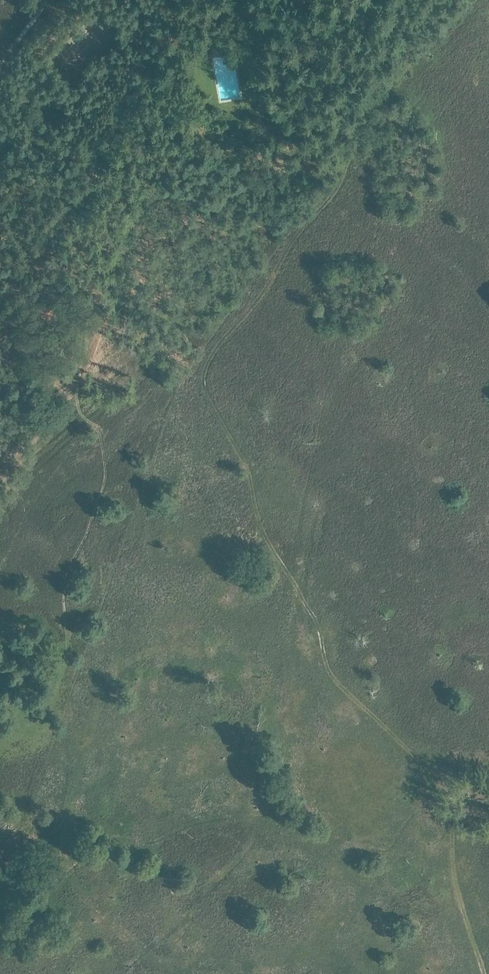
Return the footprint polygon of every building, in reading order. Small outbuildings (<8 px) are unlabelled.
[(223,43),(212,45),(214,53),(224,51),(223,43)] [(88,404),(93,415),(102,410),(97,400),(88,404)]
